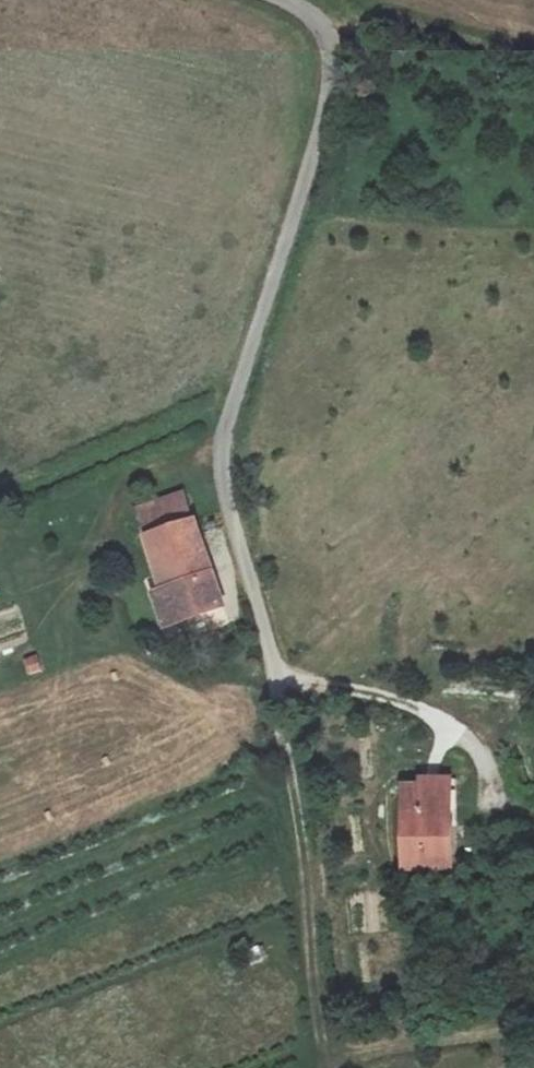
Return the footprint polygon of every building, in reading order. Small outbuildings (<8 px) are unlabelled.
[(188,537),(138,552),(153,606),(145,609),(156,642),(215,622),(188,537)] [(399,778),(401,837),(403,864),(449,862),(444,778),(399,778)]
